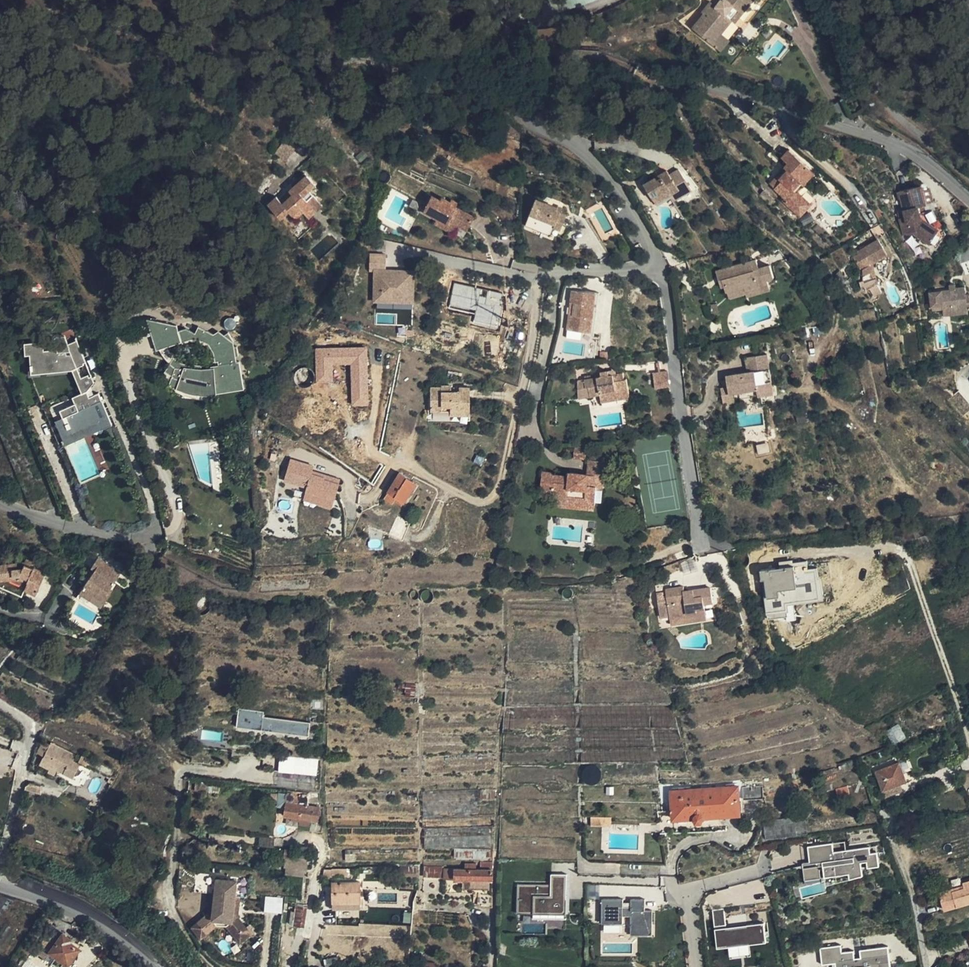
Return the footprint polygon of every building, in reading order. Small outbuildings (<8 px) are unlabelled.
[(711,43),(720,33),(730,20),(736,13),(739,16),(752,0),(718,0),(713,5),(709,2),(699,13),(702,15),(691,27),(711,43)] [(527,6),(528,16),(541,14),(540,4),(527,6)] [(730,20),(734,22),(739,16),(736,13),(730,20)] [(720,33),(711,43),(718,50),(727,39),(720,33)] [(631,129),(620,127),(619,139),(630,141),(631,129)] [(284,140),(274,152),(285,160),(294,148),(284,140)] [(788,163),(785,167),(788,170),(780,178),(782,180),(775,188),(785,198),(783,200),(800,216),(811,204),(797,192),(805,183),(806,182),(806,179),(803,177),(811,169),(790,149),(782,157),(788,163)] [(770,183),(775,188),(782,180),(780,178),(788,170),(785,167),(770,183)] [(815,173),(811,169),(803,177),(806,179),(806,182),(815,173)] [(304,173),(298,178),(308,189),(314,183),(304,173)] [(655,177),(643,184),(652,198),(659,194),(660,195),(668,190),(670,193),(669,193),(670,194),(678,189),(668,173),(657,179),(655,177)] [(276,196),(267,204),(280,218),(288,211),(292,215),(299,208),(303,212),(317,199),(308,189),(298,178),(291,185),(293,187),(289,190),(292,194),(282,203),(279,200),(276,196)] [(903,217),(899,218),(904,235),(913,232),(930,244),(939,230),(921,218),(919,213),(927,211),(925,206),(926,206),(925,205),(932,203),(929,189),(922,191),(921,185),(899,191),(904,210),(902,211),(903,217)] [(279,200),(282,203),(292,194),(289,190),(279,200)] [(659,194),(652,198),(655,203),(670,194),(669,193),(670,193),(668,190),(660,195),(659,194)] [(775,202),(763,190),(759,195),(770,207),(775,202)] [(427,203),(431,195),(426,192),(422,201),(427,203)] [(450,201),(441,196),(440,199),(431,195),(427,203),(423,210),(437,218),(447,223),(448,220),(458,225),(459,223),(468,228),(474,216),(455,206),(454,208),(449,205),(452,199),(451,198),(450,201)] [(317,199),(303,212),(308,218),(322,205),(317,199)] [(457,201),(452,199),(449,205),(454,208),(455,206),(457,201)] [(556,207),(543,201),(537,217),(555,224),(553,227),(559,230),(566,214),(555,210),(556,207)] [(299,208),(292,215),(295,219),(303,212),(299,208)] [(883,217),(878,208),(873,211),(879,220),(883,217)] [(555,224),(537,217),(534,225),(551,232),(555,224)] [(453,233),(458,225),(448,220),(447,223),(437,218),(434,223),(453,233)] [(865,250),(853,258),(860,269),(887,253),(879,239),(863,248),(865,250)] [(374,271),(374,302),(394,302),(394,296),(413,296),(413,271),(386,270),(386,254),(369,254),(369,271),(374,271)] [(751,261),(725,269),(728,278),(718,280),(720,288),(724,287),(725,292),(727,292),(743,287),(744,290),(759,286),(760,288),(769,286),(767,280),(774,278),(770,265),(759,269),(754,270),(751,261)] [(718,280),(728,278),(725,269),(716,271),(718,280)] [(453,283),(448,308),(474,313),(472,324),(499,329),(503,305),(499,304),(502,292),(453,283)] [(759,286),(744,290),(746,297),(770,290),(769,286),(760,288),(759,286)] [(930,292),(932,310),(952,307),(952,311),(967,309),(968,309),(968,294),(966,294),(965,286),(956,287),(956,289),(950,290),(930,292)] [(743,287),(727,292),(729,299),(745,294),(743,287)] [(596,292),(573,290),(571,302),(575,303),(574,314),(569,314),(567,330),(591,332),(596,292)] [(596,292),(591,332),(594,333),(599,293),(596,292)] [(717,304),(710,305),(711,315),(718,314),(717,304)] [(952,307),(942,309),(943,316),(968,313),(967,309),(952,311),(952,307)] [(170,326),(141,323),(153,351),(185,337),(194,337),(204,341),(210,348),(212,357),(215,356),(217,360),(208,362),(209,366),(199,367),(198,362),(184,362),(183,367),(173,367),(167,364),(163,372),(170,375),(168,385),(184,390),(194,391),(202,392),(214,391),(213,389),(242,382),(235,355),(233,355),(228,336),(229,336),(222,327),(218,330),(212,327),(207,331),(192,325),(190,332),(180,328),(172,331),(170,326)] [(581,331),(567,330),(566,338),(580,339),(581,331)] [(40,345),(23,346),(23,356),(29,356),(31,374),(72,370),(82,393),(71,398),(73,404),(60,409),(63,417),(54,421),(65,445),(66,445),(84,437),(110,424),(99,399),(97,400),(89,382),(91,380),(89,374),(80,378),(75,367),(81,365),(81,363),(83,362),(76,345),(67,349),(62,338),(52,339),(53,352),(41,353),(40,345)] [(352,406),(367,405),(365,347),(315,349),(316,382),(332,382),(331,364),(351,363),(352,406)] [(728,388),(720,389),(723,404),(735,401),(733,393),(758,388),(757,383),(771,381),(768,355),(744,358),(747,372),(726,376),(728,388)] [(601,377),(584,380),(585,388),(588,388),(590,396),(599,394),(600,398),(617,395),(616,391),(628,389),(626,379),(624,379),(623,373),(609,376),(608,371),(600,372),(601,377)] [(652,373),(655,389),(669,387),(667,371),(652,373)] [(758,388),(756,388),(758,396),(774,393),(771,381),(757,383),(758,388)] [(284,385),(274,397),(280,402),(283,398),(290,390),(284,385)] [(430,394),(430,411),(442,411),(442,405),(450,405),(450,411),(459,411),(459,414),(470,414),(470,387),(459,387),(459,389),(459,391),(451,391),(451,389),(451,386),(441,386),(441,387),(441,394),(430,394)] [(617,395),(600,398),(601,402),(629,397),(628,389),(616,391),(617,395)] [(100,473),(84,437),(66,445),(82,481),(100,473)] [(757,454),(769,452),(768,443),(756,445),(757,454)] [(588,448),(574,447),(573,458),(587,460),(588,448)] [(305,492),(334,500),(339,483),(324,479),(324,477),(311,473),(312,471),(313,467),(290,460),(284,480),(307,487),(305,492)] [(553,473),(542,472),(540,492),(553,494),(552,501),(575,503),(575,501),(595,503),(596,489),(602,490),(605,461),(604,461),(590,460),(588,460),(587,474),(569,473),(569,476),(552,475),(553,473)] [(312,471),(311,473),(324,477),(324,479),(339,483),(340,479),(312,471)] [(399,472),(387,492),(404,502),(416,483),(399,472)] [(334,500),(305,492),(303,499),(332,508),(334,500)] [(575,503),(552,501),(552,506),(594,510),(595,503),(575,501),(575,503)] [(411,520),(397,516),(392,535),(406,539),(411,520)] [(94,571),(80,592),(90,599),(91,598),(93,595),(104,603),(112,593),(110,590),(114,584),(121,574),(97,558),(90,568),(94,571)] [(0,565),(0,579),(20,578),(27,581),(25,588),(24,589),(36,594),(45,573),(33,567),(24,563),(0,565)] [(777,567),(760,569),(761,580),(764,580),(766,598),(779,596),(778,590),(797,587),(794,565),(785,566),(784,563),(776,564),(777,567)] [(11,578),(9,581),(25,588),(27,581),(20,578),(11,578)] [(114,584),(110,590),(112,593),(114,594),(119,587),(114,584)] [(668,603),(666,592),(666,593),(656,594),(660,618),(669,616),(670,619),(697,614),(696,609),(704,608),(704,603),(713,602),(710,587),(684,591),(683,592),(683,594),(675,595),(676,602),(668,603)] [(665,590),(666,593),(666,592),(668,603),(676,602),(675,595),(683,594),(683,592),(684,591),(683,587),(665,590)] [(778,590),(779,596),(798,594),(797,587),(778,590)] [(104,603),(93,595),(91,598),(90,599),(80,592),(76,598),(98,613),(104,603)] [(697,614),(670,619),(671,625),(706,619),(704,608),(696,609),(697,614)] [(263,718),(263,713),(238,709),(236,728),(308,736),(310,723),(263,718)] [(50,744),(43,758),(57,766),(55,770),(73,778),(79,765),(73,762),(75,756),(50,744)] [(40,745),(36,753),(43,756),(46,748),(40,745)] [(318,761),(279,757),(278,771),(272,771),(270,786),(314,791),(318,761)] [(875,772),(883,791),(899,784),(906,781),(899,762),(875,772)] [(195,783),(194,792),(206,793),(207,784),(195,783)] [(207,784),(206,793),(219,795),(220,785),(207,784)] [(899,784),(883,791),(885,798),(902,791),(899,784)] [(679,791),(671,792),(672,807),(669,807),(669,810),(672,810),(673,819),(695,818),(695,819),(696,822),(702,822),(703,819),(703,817),(740,814),(738,787),(732,787),(726,788),(684,791),(684,788),(678,789),(679,791)] [(285,804),(293,805),(294,796),(293,795),(292,794),(290,793),(288,793),(286,794),(278,794),(277,807),(284,809),(285,804)] [(293,805),(285,804),(284,809),(283,816),(318,821),(320,808),(307,807),(308,803),(308,800),(307,798),(305,795),(303,795),(301,795),(299,796),(294,795),(294,796),(293,805)] [(611,818),(590,817),(591,826),(611,826),(611,818)] [(879,867),(877,852),(870,853),(869,847),(833,852),(832,844),(807,847),(809,863),(822,861),(824,878),(848,874),(849,878),(862,876),(861,863),(866,862),(867,868),(879,867)] [(298,850),(297,858),(308,859),(310,859),(311,847),(298,846),(298,850)] [(285,857),(297,858),(298,850),(284,849),(284,857),(285,857)] [(304,870),(307,870),(308,859),(297,858),(285,857),(283,868),(285,868),(304,870)] [(824,878),(822,861),(802,864),(804,880),(824,878)] [(423,878),(444,879),(444,869),(444,867),(423,867),(423,878)] [(304,870),(285,868),(285,874),(304,876),(304,870)] [(400,868),(401,877),(418,877),(418,868),(400,868)] [(331,870),(323,870),(322,877),(332,877),(332,875),(347,875),(347,869),(331,869),(331,870)] [(454,879),(454,869),(444,869),(444,879),(454,879)] [(489,879),(492,879),(493,870),(480,870),(476,870),(464,869),(454,869),(454,879),(462,879),(489,879)] [(195,877),(194,892),(215,894),(213,911),(198,923),(205,933),(215,924),(228,925),(236,936),(244,929),(235,918),(238,897),(246,898),(248,883),(195,877)] [(517,915),(566,916),(567,877),(551,877),(551,886),(518,885),(517,915)] [(462,879),(462,889),(489,890),(489,879),(462,879)] [(939,893),(944,910),(968,903),(968,881),(962,883),(963,885),(964,888),(952,892),(951,889),(939,893)] [(360,883),(331,883),(331,903),(360,903),(360,883)] [(597,886),(588,886),(589,896),(597,896),(597,886)] [(0,894),(0,947),(17,921),(5,912),(13,900),(4,895),(0,894)] [(492,895),(477,895),(477,906),(484,907),(492,908),(492,895)] [(282,913),(283,897),(265,896),(264,912),(282,913)] [(631,935),(652,935),(652,910),(645,910),(645,900),(630,899),(630,907),(623,907),(623,899),(602,899),(602,924),(623,924),(623,916),(631,916),(631,935)] [(286,925),(294,927),(297,904),(289,903),(286,925)] [(297,904),(294,927),(306,928),(310,906),(297,904)] [(765,944),(763,925),(726,929),(724,909),(712,911),(717,950),(765,944)] [(205,933),(198,923),(192,928),(200,937),(205,933)] [(244,929),(236,936),(240,940),(248,933),(244,929)] [(79,949),(69,943),(70,941),(71,940),(62,934),(57,941),(47,934),(33,956),(50,966),(68,966),(79,949)] [(888,947),(859,950),(860,958),(854,959),(853,951),(841,953),(840,946),(819,948),(822,965),(830,964),(830,966),(890,966),(888,947)] [(324,960),(325,966),(330,966),(339,965),(337,957),(324,960)]
